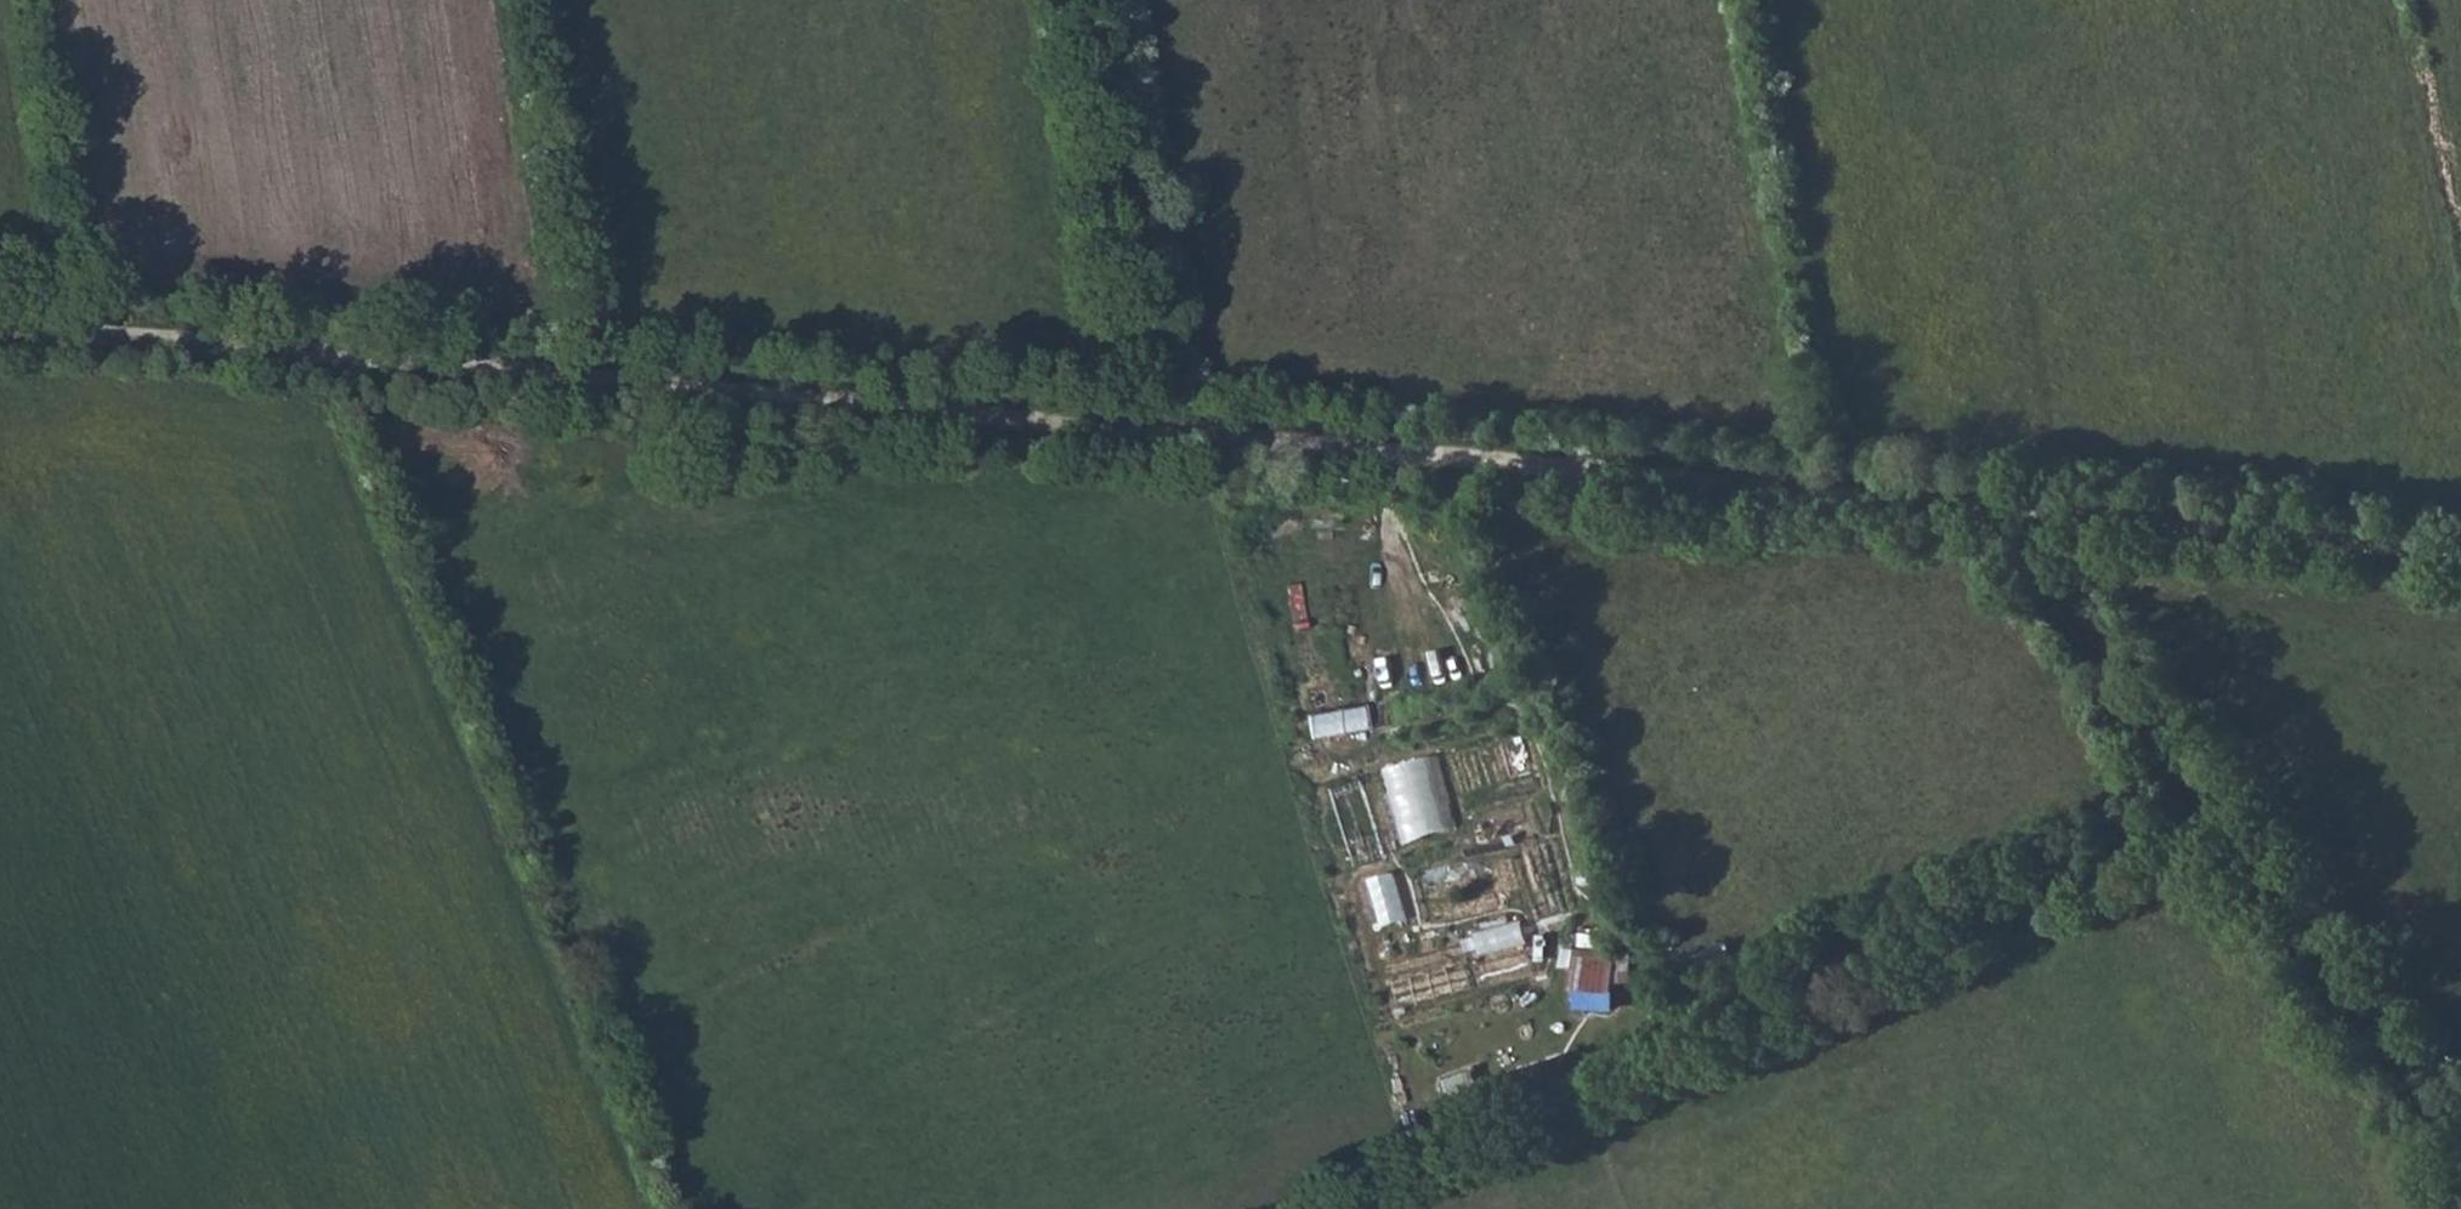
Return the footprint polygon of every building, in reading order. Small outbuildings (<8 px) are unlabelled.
[(1521,920),(1476,932),(1484,960),(1529,949),(1521,920)] [(1622,998),(1627,955),(1605,952),(1606,940),(1579,937),(1573,993),(1622,998)]
